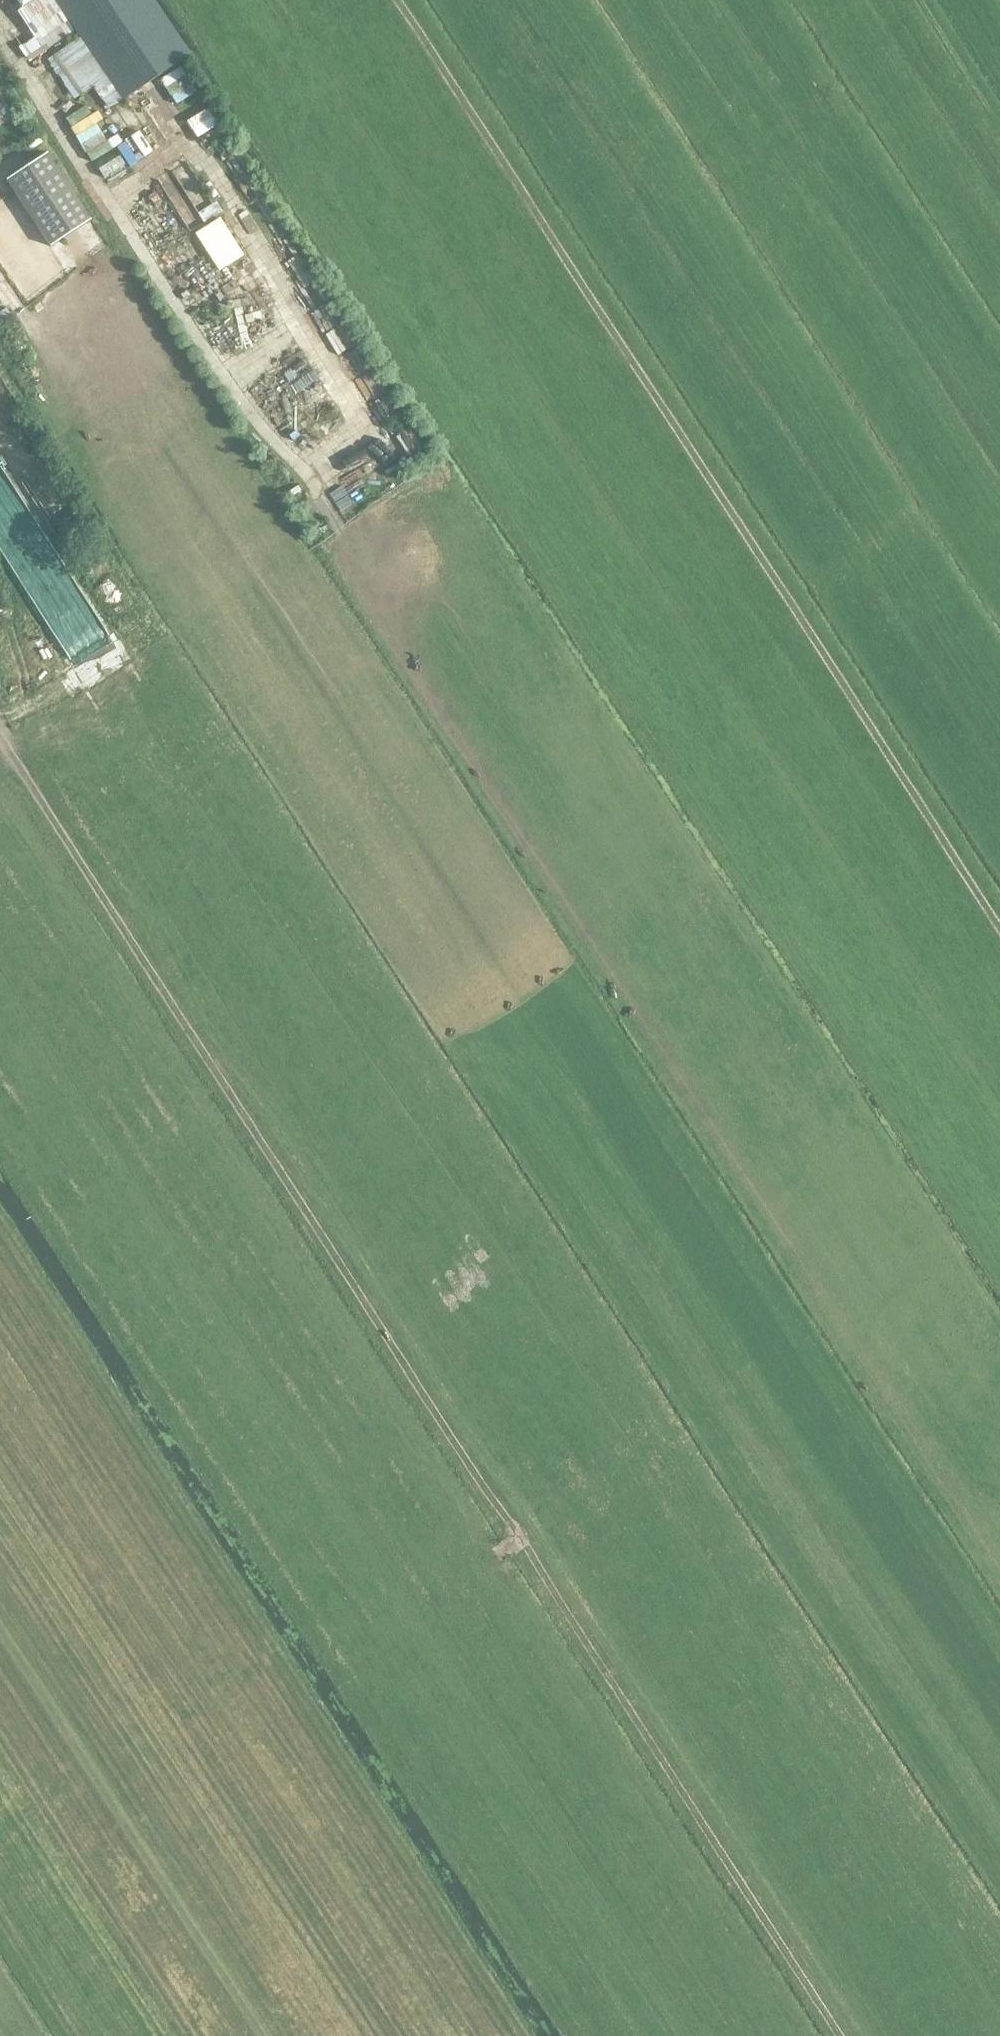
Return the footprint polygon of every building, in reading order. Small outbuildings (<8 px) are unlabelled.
[(20,6),(34,25),(30,28),(39,40),(69,19),(123,100),(190,55),(153,0),(30,0),(20,6)] [(78,101),(61,113),(74,132),(91,120),(78,101)] [(157,124),(135,133),(138,143),(161,134),(157,124)] [(83,155),(103,148),(95,128),(76,135),(83,155)] [(9,151),(0,139),(0,158),(9,151)] [(47,155),(7,181),(51,249),(92,222),(47,155)] [(187,165),(176,171),(194,207),(206,201),(187,165)] [(179,189),(170,195),(186,217),(194,211),(179,189)] [(200,225),(220,216),(215,205),(195,214),(200,225)] [(304,383),(321,368),(314,359),(297,375),(304,383)] [(387,461),(384,427),(366,429),(369,462),(387,461)] [(0,451),(0,452),(46,521),(62,510),(16,441),(0,451)] [(344,491),(367,469),(359,461),(336,483),(344,491)] [(0,466),(0,523),(11,542),(37,526),(0,466)]
